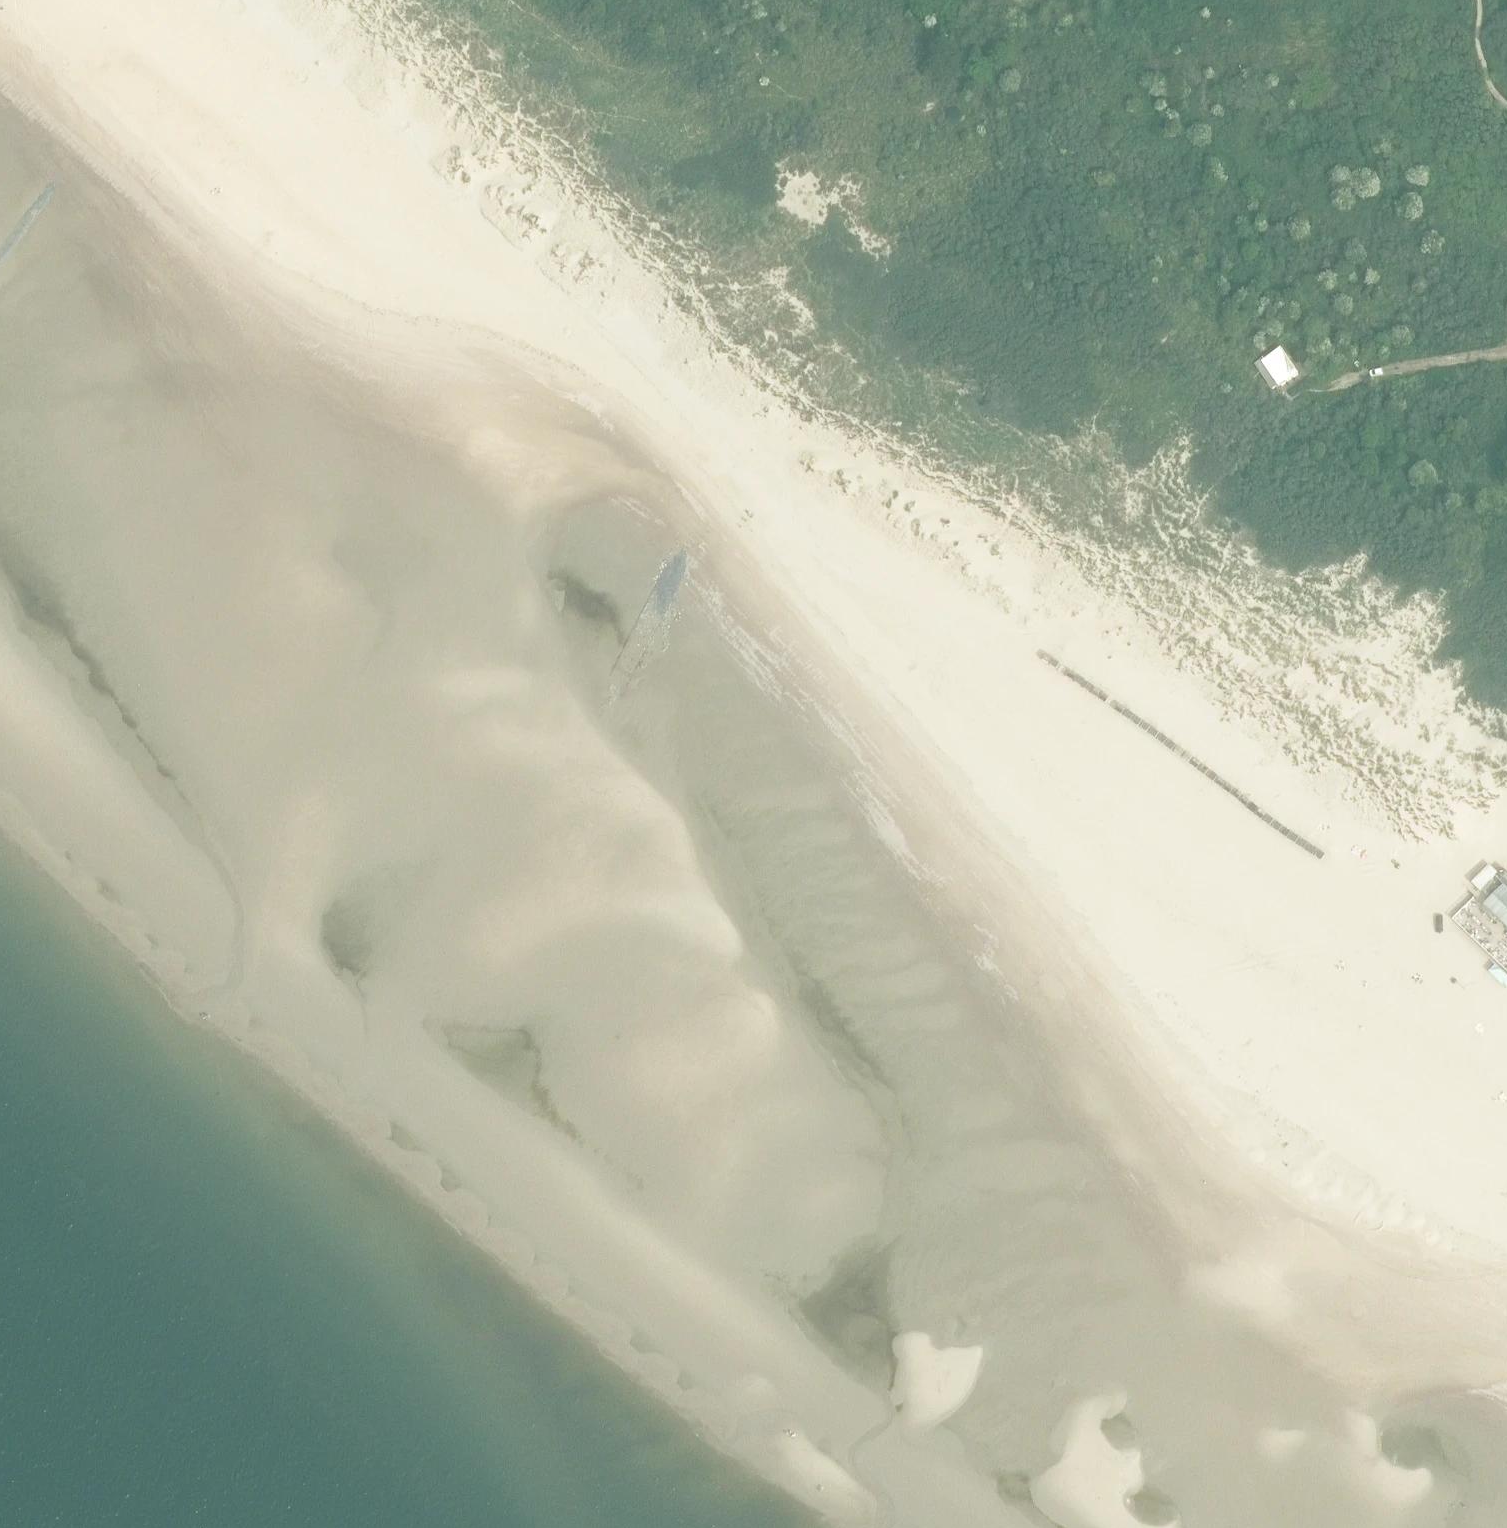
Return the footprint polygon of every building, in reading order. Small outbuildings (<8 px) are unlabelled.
[(1277,395),(1306,376),(1287,347),(1280,352),(1278,349),(1266,357),(1264,354),(1252,361),(1269,388),(1272,386),(1277,395)] [(1470,882),(1479,891),(1493,877),(1503,886),(1489,901),(1484,906),(1506,928),(1506,873),(1502,868),(1498,873),(1487,864),(1484,868),(1470,882)]
